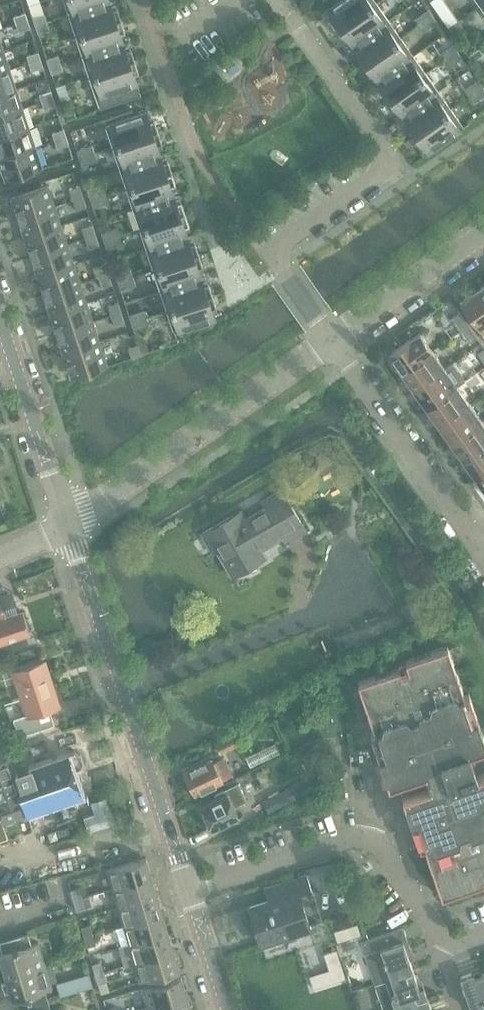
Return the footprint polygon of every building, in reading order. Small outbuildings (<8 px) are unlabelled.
[(69,15),(80,11),(100,4),(110,1),(109,0),(64,0),(69,15)] [(337,30),(341,28),(373,5),(376,3),(374,0),(341,0),(328,9),(331,14),(333,17),(331,19),(329,20),(337,30)] [(429,1),(435,9),(446,1),(446,0),(430,0),(429,1)] [(111,5),(110,1),(100,4),(80,11),(69,15),(76,35),(117,22),(121,20),(117,8),(116,9),(113,10),(111,5)] [(29,6),(35,26),(47,22),(45,14),(41,15),(37,3),(29,6)] [(350,41),(353,45),(361,40),(379,27),(386,22),(389,20),(376,3),(373,5),(341,28),(337,30),(344,41),(345,40),(348,38),(350,41)] [(415,18),(419,25),(433,16),(428,9),(415,18)] [(14,17),(16,24),(28,20),(25,13),(14,17)] [(437,22),(433,16),(419,25),(423,32),(437,22)] [(30,28),(28,20),(16,24),(19,32),(30,28)] [(125,32),(121,20),(117,22),(78,34),(76,35),(82,56),(85,55),(94,52),(114,45),(123,42),(122,38),(121,34),(124,33),(125,32)] [(354,55),(362,66),(366,63),(398,40),(401,38),(389,20),(386,22),(379,27),(361,40),(353,45),(356,49),(358,52),(356,54),(354,55)] [(459,21),(449,28),(453,35),(464,27),(459,21)] [(49,30),(47,22),(35,26),(38,33),(49,30)] [(375,77),(378,81),(386,75),(404,63),(411,58),(413,56),(401,38),(398,40),(366,63),(362,66),(369,76),(370,75),(373,73),(375,77)] [(125,47),(123,42),(114,45),(94,52),(85,55),(82,56),(89,76),(91,75),(130,63),(135,61),(131,49),(129,50),(126,51),(125,47)] [(440,54),(444,60),(458,51),(453,44),(440,54)] [(483,54),(479,49),(469,56),(473,61),(483,54)] [(9,69),(3,50),(0,51),(0,73),(9,69)] [(462,57),(458,51),(444,60),(449,67),(462,57)] [(27,56),(29,63),(40,59),(38,52),(27,56)] [(47,59),(49,67),(60,63),(58,55),(47,59)] [(379,91),(387,101),(390,98),(423,75),(426,73),(413,56),(411,58),(404,63),(386,75),(378,81),(381,85),(383,88),(381,90),(379,91)] [(43,67),(40,59),(29,63),(31,71),(43,67)] [(139,73),(135,61),(130,63),(91,75),(89,76),(100,109),(141,95),(137,84),(136,79),(134,75),(137,74),(139,73)] [(63,70),(60,63),(49,67),(52,74),(63,70)] [(16,89),(9,69),(0,73),(0,94),(16,89)] [(400,112),(403,116),(411,110),(429,98),(436,93),(438,91),(426,73),(423,75),(390,98),(387,101),(394,111),(395,111),(398,109),(400,112)] [(465,89),(469,96),(483,86),(478,80),(465,89)] [(483,86),(469,96),(474,102),(483,95),(483,88),(483,86)] [(22,108),(16,89),(0,94),(0,115),(22,108)] [(39,95),(42,102),(53,98),(51,91),(39,95)] [(404,126),(411,136),(415,134),(448,110),(451,109),(438,91),(436,93),(429,98),(411,110),(403,116),(406,120),(408,123),(405,125),(404,126)] [(56,105),(53,98),(42,102),(44,109),(56,105)] [(29,128),(22,108),(0,115),(0,137),(29,128)] [(464,127),(451,109),(448,110),(415,134),(411,136),(419,147),(420,146),(423,144),(425,147),(428,152),(461,129),(464,127)] [(106,126),(113,147),(115,146),(154,133),(158,132),(154,120),(152,120),(150,121),(148,117),(147,112),(108,125),(106,126)] [(35,147),(29,128),(0,137),(0,159),(35,147)] [(52,133),(55,140),(66,137),(64,129),(52,133)] [(162,144),(158,132),(154,133),(115,146),(113,147),(119,167),(122,167),(130,164),(151,157),(160,154),(159,150),(158,145),(161,144),(162,144)] [(69,145),(66,137),(55,140),(57,148),(69,145)] [(76,150),(78,158),(95,153),(92,145),(76,150)] [(35,147),(0,159),(0,163),(6,180),(42,168),(35,147)] [(97,161),(95,153),(78,158),(81,166),(97,161)] [(162,158),(160,154),(151,157),(130,164),(122,167),(119,167),(126,188),(129,187),(167,174),(172,173),(168,161),(166,161),(163,162),(162,158)] [(176,185),(172,173),(167,174),(129,187),(126,188),(133,208),(136,208),(144,205),(165,198),(174,195),(173,190),(171,186),(174,185),(176,185)] [(84,182),(90,200),(106,195),(103,187),(96,190),(92,179),(84,182)] [(11,197),(18,217),(54,205),(48,185),(11,197)] [(69,189),(72,199),(83,196),(80,186),(69,189)] [(108,202),(106,195),(90,200),(93,208),(108,202)] [(175,199),(174,195),(165,198),(144,205),(136,208),(133,208),(140,229),(142,228),(181,215),(185,214),(181,202),(180,202),(177,203),(175,199)] [(86,207),(83,196),(72,199),(76,210),(86,207)] [(18,217),(24,236),(61,224),(54,205),(18,217)] [(189,226),(185,214),(181,215),(142,228),(140,229),(147,249),(149,249),(157,246),(177,239),(188,236),(186,231),(185,227),(188,226),(189,226)] [(24,236),(31,256),(67,244),(61,224),(24,236)] [(82,228),(85,238),(95,235),(92,225),(82,228)] [(102,233),(104,241),(120,235),(118,228),(102,233)] [(99,246),(95,235),(85,238),(89,249),(99,246)] [(123,243),(120,235),(104,241),(107,249),(123,243)] [(189,240),(188,236),(177,239),(157,246),(149,249),(147,249),(153,270),(156,269),(194,256),(199,255),(195,243),(193,243),(190,244),(189,240)] [(31,256),(37,275),(74,263),(67,244),(31,256)] [(203,267),(199,255),(194,256),(156,269),(153,270),(160,290),(163,290),(171,287),(192,280),(201,277),(200,272),(198,268),(201,267),(203,267)] [(37,275),(44,295),(80,283),(74,263),(37,275)] [(95,266),(98,277),(109,273),(106,263),(95,266)] [(115,274),(118,282),(133,277),(130,269),(115,274)] [(112,284),(109,273),(98,277),(101,288),(112,284)] [(135,284),(133,277),(118,282),(120,289),(135,284)] [(203,281),(201,277),(192,280),(171,287),(163,290),(160,290),(167,311),(169,310),(208,297),(213,296),(208,284),(207,284),(204,285),(203,281)] [(44,295),(50,315),(87,303),(80,283),(44,295)] [(483,333),(483,297),(479,290),(461,303),(468,313),(483,334),(483,333)] [(217,308),(213,296),(208,297),(169,310),(167,311),(174,332),(176,331),(215,319),(213,314),(212,310),(215,309),(217,308)] [(107,305),(111,316),(122,313),(118,302),(107,305)] [(50,315),(56,334),(93,322),(87,303),(50,315)] [(129,315),(131,323),(147,318),(144,310),(129,315)] [(460,312),(452,318),(461,330),(469,325),(460,312)] [(125,323),(122,313),(111,316),(114,327),(125,323)] [(149,325),(147,318),(131,323),(134,330),(149,325)] [(56,334),(63,354),(99,342),(93,322),(56,334)] [(478,338),(469,325),(461,330),(470,343),(478,338)] [(388,354),(401,372),(414,363),(427,354),(432,351),(422,336),(428,331),(426,328),(414,336),(388,354)] [(106,362),(99,342),(63,354),(69,373),(73,372),(74,377),(104,367),(103,363),(106,362)] [(142,355),(138,344),(128,348),(131,358),(142,355)] [(401,372),(414,390),(440,372),(445,368),(432,351),(427,354),(414,363),(401,372)] [(414,390),(425,406),(451,388),(456,385),(445,368),(440,372),(414,390)] [(425,406),(439,425),(465,407),(470,404),(456,385),(451,388),(425,406)] [(439,425),(451,443),(477,425),(482,421),(470,404),(465,407),(439,425)] [(464,461),(483,446),(483,424),(482,421),(477,425),(451,443),(464,461)] [(476,478),(483,473),(483,446),(464,461),(476,478)] [(290,537),(305,528),(293,508),(283,490),(263,501),(266,508),(246,519),(241,511),(203,532),(216,554),(219,552),(233,576),(266,557),(261,548),(283,536),(285,540),(290,537)] [(17,590),(0,595),(7,616),(23,611),(17,590)] [(25,634),(30,633),(28,624),(26,620),(23,611),(7,616),(0,595),(0,655),(29,646),(25,634)] [(358,682),(375,732),(370,733),(388,785),(426,773),(429,783),(430,786),(402,796),(420,848),(424,847),(442,896),(483,882),(482,877),(483,877),(483,773),(477,775),(472,760),(469,751),(483,747),(483,737),(469,694),(464,696),(447,646),(405,660),(408,669),(401,672),(400,668),(358,682)] [(11,672),(25,716),(13,719),(18,735),(52,724),(47,709),(57,705),(43,662),(11,672)] [(220,755),(236,747),(231,737),(216,745),(220,755)] [(275,743),(245,757),(250,767),(279,753),(275,743)] [(0,757),(0,810),(9,836),(41,826),(35,810),(84,794),(77,770),(79,769),(83,765),(80,756),(74,755),(72,755),(71,754),(16,772),(10,754),(0,757)] [(223,780),(233,775),(230,769),(224,757),(215,762),(213,759),(185,772),(196,794),(224,780),(223,780)] [(322,770),(262,800),(269,813),(329,782),(322,770)] [(235,807),(248,800),(239,782),(226,788),(228,793),(202,806),(213,829),(240,817),(235,807)] [(106,797),(91,802),(95,813),(85,817),(90,831),(115,822),(106,797)] [(9,836),(3,819),(0,810),(0,839),(9,836)] [(108,870),(113,889),(139,881),(153,877),(151,873),(147,858),(133,862),(108,870)] [(300,892),(312,888),(308,875),(276,886),(280,898),(250,908),(262,944),(312,927),(300,892)] [(113,889),(119,907),(144,900),(158,896),(154,881),(153,877),(139,881),(113,889)] [(71,890),(74,900),(83,898),(80,888),(71,890)] [(119,907),(124,926),(150,918),(163,914),(162,910),(158,896),(144,900),(119,907)] [(86,908),(83,898),(74,900),(77,910),(86,908)] [(374,910),(370,898),(360,901),(364,913),(374,910)] [(124,926),(129,944),(155,936),(169,932),(165,918),(163,914),(150,918),(124,926)] [(82,927),(85,937),(93,935),(91,925),(82,927)] [(364,954),(374,984),(385,980),(413,970),(408,957),(407,952),(411,950),(403,926),(371,937),(361,941),(365,953),(364,954)] [(346,928),(334,932),(338,942),(350,939),(346,928)] [(2,939),(6,952),(7,951),(4,940),(29,933),(32,944),(33,944),(29,932),(2,939)] [(173,947),(169,932),(155,936),(129,944),(119,947),(125,965),(135,962),(161,955),(174,951),(173,947)] [(6,976),(20,972),(46,965),(39,942),(33,944),(32,944),(29,933),(4,940),(7,951),(6,952),(0,953),(0,954),(6,976)] [(97,945),(93,935),(85,937),(88,947),(97,945)] [(175,955),(174,951),(161,955),(135,962),(141,982),(166,974),(180,970),(175,955)] [(93,964),(96,974),(104,971),(102,961),(93,964)] [(20,996),(23,1007),(49,1000),(46,989),(45,987),(52,985),(46,965),(20,972),(6,976),(13,999),(19,997),(20,996)] [(413,970),(385,980),(374,984),(383,1009),(393,1009),(428,998),(423,985),(419,986),(417,981),(413,970)] [(107,982),(104,971),(96,974),(99,984),(107,982)] [(481,975),(475,977),(474,972),(460,977),(471,1009),(483,1009),(483,974),(481,975)] [(93,987),(90,977),(78,981),(81,991),(93,987)] [(143,988),(148,1007),(174,999),(187,995),(186,991),(182,977),(168,981),(143,988)] [(346,982),(336,985),(339,995),(349,992),(346,982)] [(149,1009),(192,1009),(188,999),(187,995),(174,999),(148,1007),(149,1009)] [(428,998),(393,1009),(432,1009),(428,998)] [(49,1000),(23,1007),(24,1009),(52,1009),(49,1000)]
